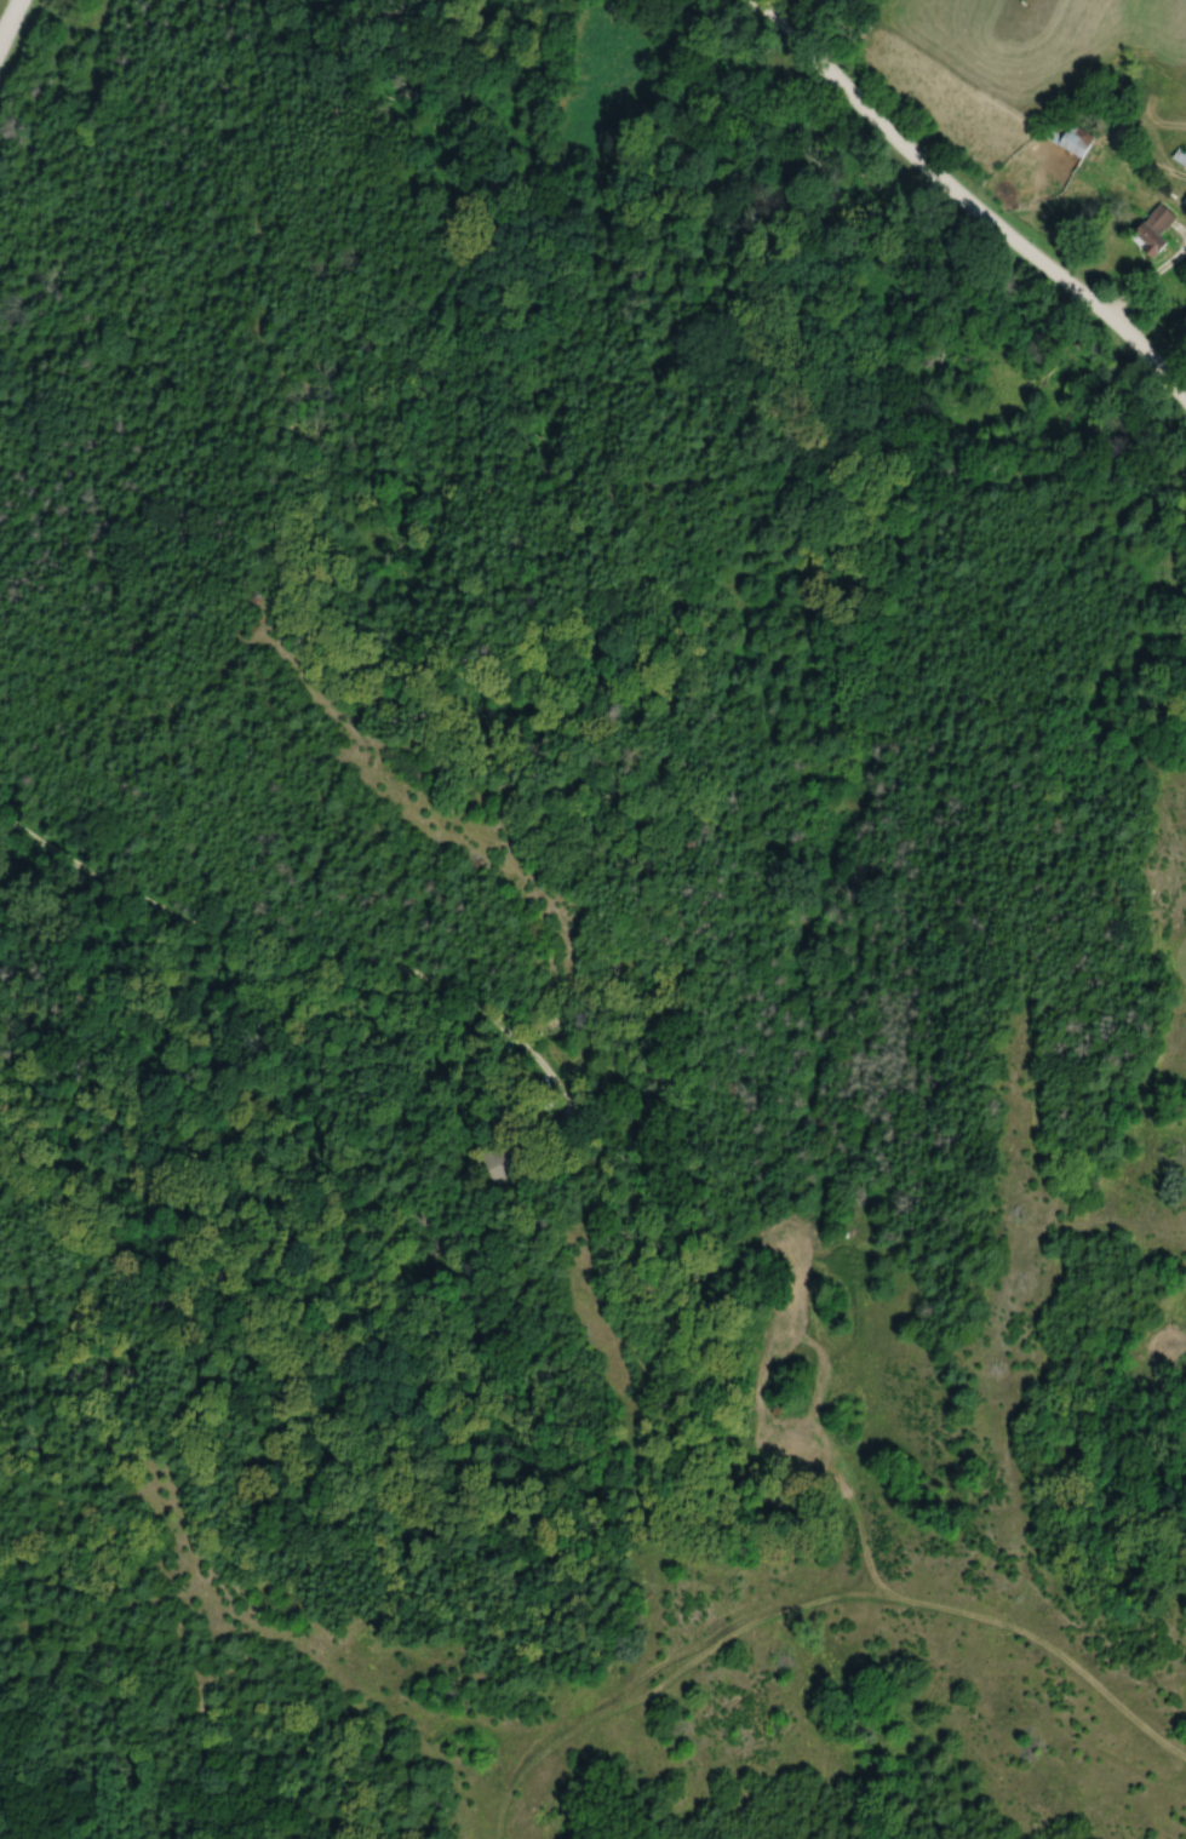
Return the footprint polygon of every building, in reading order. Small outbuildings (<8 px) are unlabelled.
[(1062,146),(1088,158),(1098,136),(1073,123),(1062,146)] [(1163,236),(1179,217),(1162,203),(1133,238),(1158,258),(1171,243),(1163,236)]
